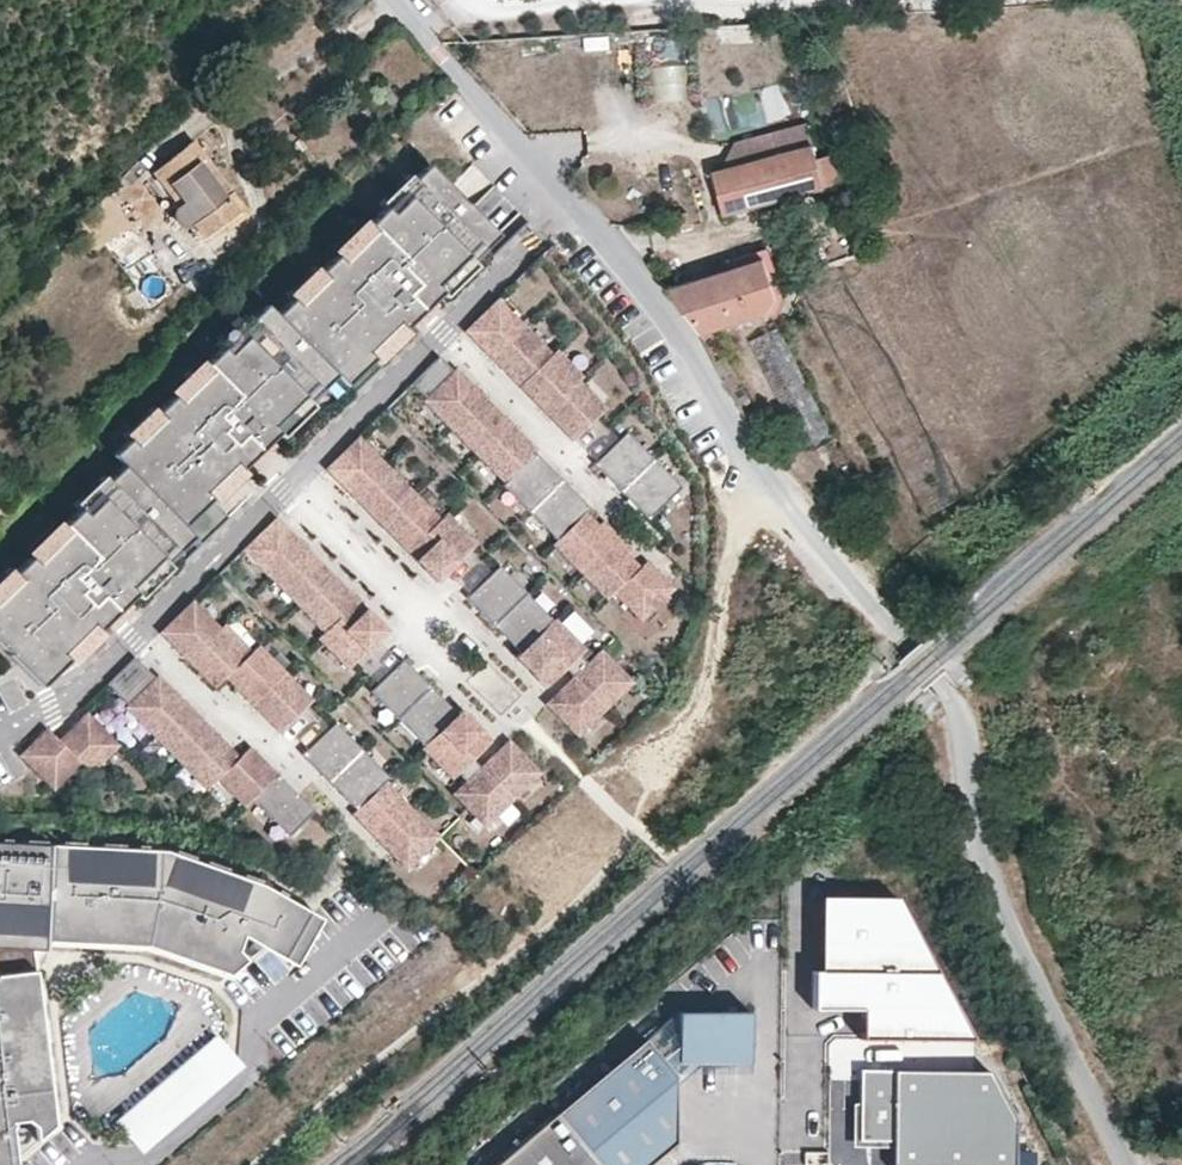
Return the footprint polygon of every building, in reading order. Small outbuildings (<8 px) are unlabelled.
[(196,142),(157,174),(179,203),(177,209),(176,214),(178,222),(182,226),(191,227),(195,226),(205,237),(224,222),(234,214),(241,222),(251,213),(234,192),(226,198),(201,162),(207,157),(196,142)] [(710,173),(722,215),(802,193),(850,180),(843,151),(815,157),(812,144),(710,173)] [(207,157),(201,162),(226,198),(234,192),(207,157)] [(436,290),(468,258),(474,264),(501,237),(432,166),(417,181),(423,187),(393,216),(387,210),(372,224),(378,231),(346,262),(340,256),(323,272),(329,278),(301,306),(295,300),(278,316),(337,377),(347,387),(375,360),(369,354),(399,325),(405,331),(412,325),(435,302),(441,296),(436,290)] [(393,216),(423,187),(417,181),(412,176),(382,205),(387,210),(393,216)] [(241,222),(234,214),(224,222),(231,229),(241,222)] [(346,262),(378,231),(372,224),(367,220),(335,251),(340,256),(346,262)] [(107,241),(124,267),(147,252),(130,227),(107,241)] [(446,300),(478,269),(474,264),(468,258),(436,290),(441,296),(446,300)] [(665,289),(698,333),(778,307),(763,258),(665,289)] [(301,306),(329,278),(323,272),(318,268),(290,295),(295,300),(301,306)] [(494,362),(528,329),(501,301),(466,334),(494,362)] [(417,331),(441,308),(435,302),(412,325),(417,331)] [(271,429),(303,398),(309,404),(337,377),(278,316),(268,306),(253,320),(258,326),(229,355),(223,349),(208,364),(214,370),(182,401),(176,395),(159,412),(164,418),(137,445),(131,439),(114,456),(124,466),(183,527),(211,500),(205,494),(235,464),(241,470),(247,464),(271,441),(277,435),(271,429)] [(229,355),(258,326),(253,320),(248,315),(218,345),(223,349),(229,355)] [(380,365),(410,336),(405,331),(399,325),(369,354),(375,360),(380,365)] [(804,448),(830,435),(779,328),(750,343),(804,448)] [(521,390),(556,357),(528,329),(494,362),(521,390)] [(548,418),(582,384),(587,380),(584,378),(562,355),(560,353),(556,357),(521,390),(548,418)] [(587,375),(565,353),(562,355),(584,378),(587,375)] [(182,401),(214,370),(208,364),(203,359),(171,390),(176,395),(182,401)] [(426,401),(453,374),(439,360),(412,387),(426,401)] [(450,432),(484,399),(457,371),(453,374),(426,401),(423,404),(450,432)] [(610,413),(582,384),(548,418),(576,446),(610,413)] [(282,440),(314,409),(309,404),(303,398),(271,429),(277,435),(282,440)] [(478,460),(512,427),(484,399),(450,432),(478,460)] [(137,445),(164,418),(159,412),(154,407),(126,434),(131,439),(137,445)] [(537,457),(540,455),(512,427),(478,460),(505,489),(537,457)] [(351,499),(386,466),(359,438),(325,472),(351,499)] [(622,498),(656,466),(628,438),(595,470),(622,498)] [(253,470),(277,447),(271,441),(247,464),(253,470)] [(531,517),(564,485),(537,457),(505,489),(504,490),(531,517)] [(216,504),(245,475),(241,470),(235,464),(205,494),(211,500),(216,504)] [(160,559),(166,565),(194,538),(183,527),(124,466),(109,481),(115,487),(85,516),(79,510),(64,525),(70,531),(38,562),(32,556),(15,573),(21,579),(0,599),(0,647),(40,688),(67,660),(62,654),(92,625),(97,631),(104,625),(127,602),(134,596),(128,590),(160,559)] [(413,494),(386,466),(351,499),(379,527),(413,494)] [(649,526),(683,493),(656,466),(622,498),(649,526)] [(85,516),(115,487),(109,481),(105,476),(75,505),(79,510),(85,516)] [(587,517),(592,513),(564,485),(531,517),(558,545),(587,517)] [(413,494),(379,527),(406,555),(440,521),(413,494)] [(436,587),(477,547),(446,516),(440,521),(406,555),(405,555),(436,587)] [(581,577),(614,545),(600,530),(587,517),(558,545),(554,549),(581,577)] [(38,562),(70,531),(64,525),(60,520),(28,551),(32,556),(38,562)] [(242,553),(268,580),(303,546),(276,520),(242,553)] [(619,541),(604,526),(600,530),(614,545),(619,541)] [(633,556),(619,541),(614,545),(629,560),(633,556)] [(615,599),(642,573),(629,560),(614,545),(581,577),(608,605),(615,599)] [(303,546),(268,580),(296,608),(330,575),(303,546)] [(138,601),(170,569),(166,565),(160,559),(128,590),(134,596),(138,601)] [(642,627),(676,594),(649,565),(642,573),(615,599),(642,627)] [(21,579),(15,573),(11,568),(0,578),(0,599),(21,579)] [(492,630),(526,597),(499,570),(465,602),(492,630)] [(357,602),(330,575),(296,608),(323,636),(357,602)] [(520,657),(553,625),(526,597),(492,630),(520,657)] [(110,631),(133,608),(127,602),(104,625),(110,631)] [(186,662),(219,630),(192,602),(158,634),(186,662)] [(317,641),(348,673),(389,634),(358,602),(357,602),(323,636),(317,641)] [(580,661),(586,655),(555,623),(553,625),(520,657),(516,661),(547,693),(565,675),(580,661)] [(72,665),(102,636),(97,631),(92,625),(62,654),(67,660),(72,665)] [(223,626),(219,630),(186,662),(213,690),(223,679),(250,653),(247,650),(226,629),(223,626)] [(249,648),(228,626),(226,629),(247,650),(249,648)] [(250,707),(284,675),(257,647),(250,653),(223,679),(250,707)] [(636,689),(602,654),(587,669),(574,682),(607,716),(636,689)] [(154,680),(133,659),(106,686),(127,707),(154,680)] [(574,682),(587,669),(580,661),(565,675),(573,683),(574,682)] [(370,695),(397,723),(430,691),(403,663),(370,695)] [(278,735),(311,703),(284,675),(250,707),(278,735)] [(124,710),(150,737),(184,704),(158,676),(154,680),(127,707),(124,710)] [(607,716),(574,682),(573,683),(546,709),(579,744),(607,716)] [(397,723),(424,751),(457,718),(430,691),(397,723)] [(184,704),(150,737),(178,765),(212,732),(184,704)] [(118,749),(85,714),(56,742),(79,766),(90,776),(118,749)] [(492,747),(460,715),(457,718),(424,751),(422,753),(453,785),(459,779),(474,765),(492,747)] [(299,757),(326,785),(359,752),(332,725),(299,757)] [(56,742),(44,730),(16,758),(51,793),(79,766),(56,742)] [(239,759),(212,732),(178,765),(205,793),(216,782),(239,759)] [(481,772),(480,774),(513,808),(542,780),(508,746),(481,772)] [(252,802),(277,778),(249,749),(239,759),(216,782),(244,810),(252,802)] [(326,785),(353,813),(382,784),(386,780),(359,752),(326,785)] [(459,779),(467,787),(480,774),(481,772),(474,765),(459,779)] [(467,787),(452,801),(485,835),(513,808),(480,774),(467,787)] [(313,814),(277,778),(252,802),(288,838),(313,814)] [(376,844),(409,812),(382,784),(353,813),(349,817),(376,844)] [(404,873),(437,841),(409,812),(376,844),(404,873)] [(265,886),(167,854),(0,846),(0,1164),(14,1164),(11,1135),(13,1135),(12,1130),(25,1129),(34,1135),(36,1149),(54,1134),(34,945),(150,950),(230,976),(247,962),(240,951),(246,937),(264,948),(309,912),(265,886)] [(820,970),(935,972),(894,894),(820,895),(820,970)] [(309,912),(264,948),(297,968),(325,922),(309,912)] [(247,962),(264,948),(246,937),(240,951),(247,962)] [(864,1034),(969,1034),(935,972),(820,970),(820,1006),(864,1007),(864,1034)] [(749,1010),(680,1009),(679,1057),(749,1058),(749,1010)] [(219,1038),(120,1121),(136,1141),(154,1126),(163,1136),(226,1083),(217,1073),(235,1058),(219,1038)] [(557,1114),(601,1164),(641,1164),(672,1140),(675,1076),(643,1040),(557,1114)] [(894,1138),(895,1068),(861,1069),(860,1138),(894,1138)] [(893,1164),(1012,1164),(1014,1122),(988,1070),(895,1068),(894,1138),(893,1164)] [(557,1114),(499,1164),(601,1164),(557,1114)] [(34,1135),(25,1129),(12,1130),(13,1135),(11,1135),(14,1164),(16,1164),(36,1149),(34,1135)]
